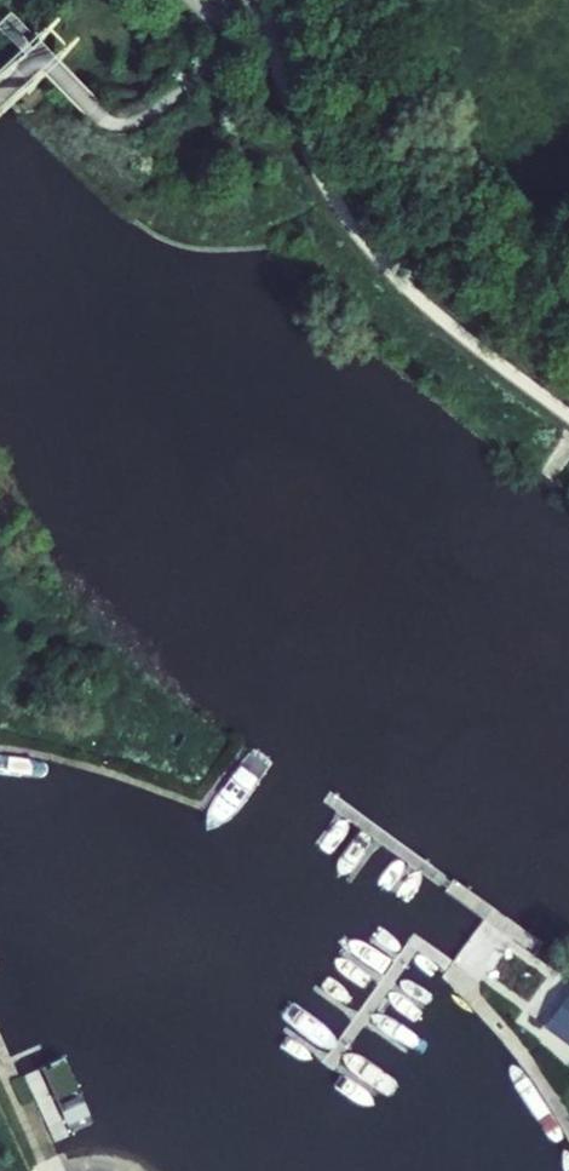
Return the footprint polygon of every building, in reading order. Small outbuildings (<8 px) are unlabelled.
[(546,1026),(568,1042),(568,993),(546,1026)]
